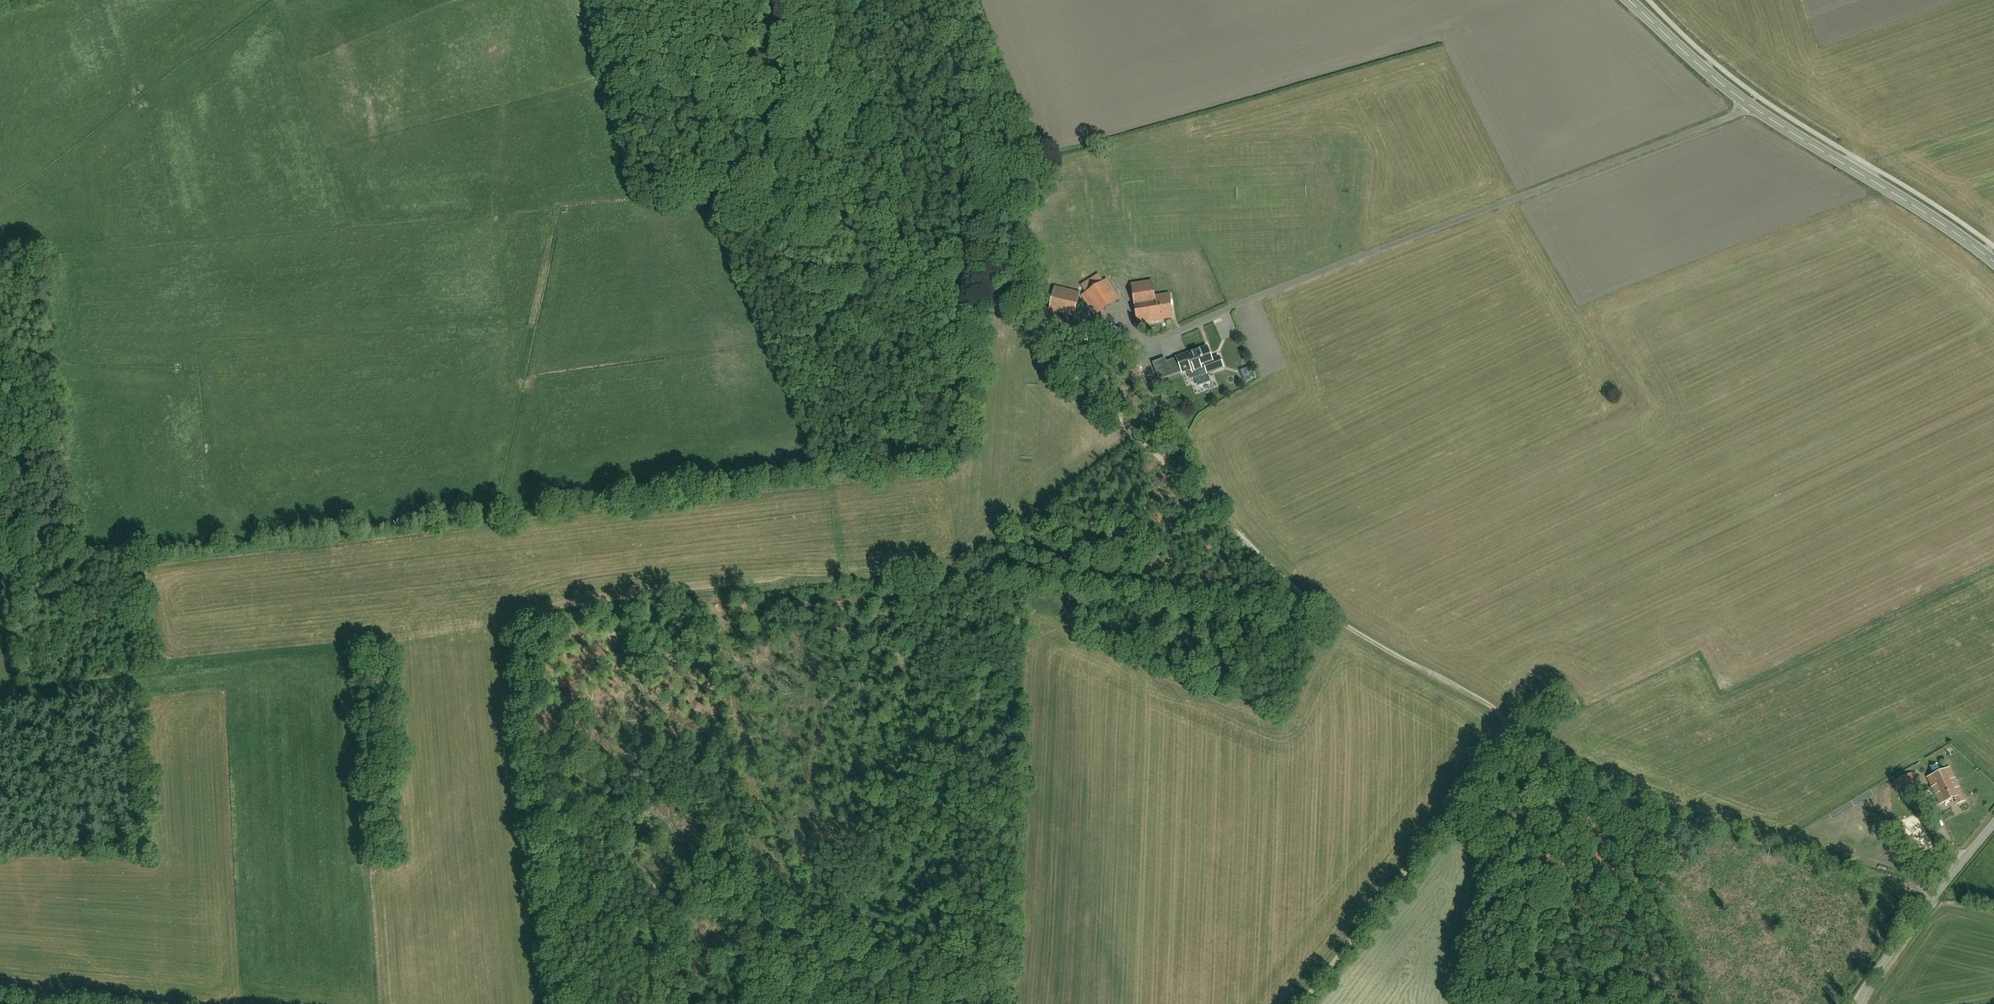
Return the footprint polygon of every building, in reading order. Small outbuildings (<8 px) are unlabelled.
[(1101,271),(1083,279),(1087,287),(1105,278),(1101,271)] [(1095,314),(1119,299),(1107,279),(1083,295),(1095,314)] [(1152,281),(1131,284),(1137,323),(1173,318),(1169,293),(1154,296),(1152,281)] [(1074,316),(1080,293),(1055,286),(1049,310),(1074,316)] [(1098,335),(1105,330),(1100,323),(1093,328),(1098,335)] [(1078,342),(1090,344),(1092,330),(1079,329),(1078,342)] [(1177,359),(1182,372),(1186,370),(1188,375),(1189,375),(1190,380),(1194,378),(1198,387),(1212,382),(1209,372),(1223,367),(1219,357),(1212,360),(1207,347),(1177,358),(1177,359)] [(1246,362),(1238,366),(1244,378),(1252,374),(1246,362)] [(1955,797),(1957,802),(1956,802),(1957,804),(1964,801),(1958,787),(1949,768),(1928,777),(1927,778),(1939,804),(1955,797)] [(1893,781),(1902,799),(1921,790),(1912,772),(1893,781)]
